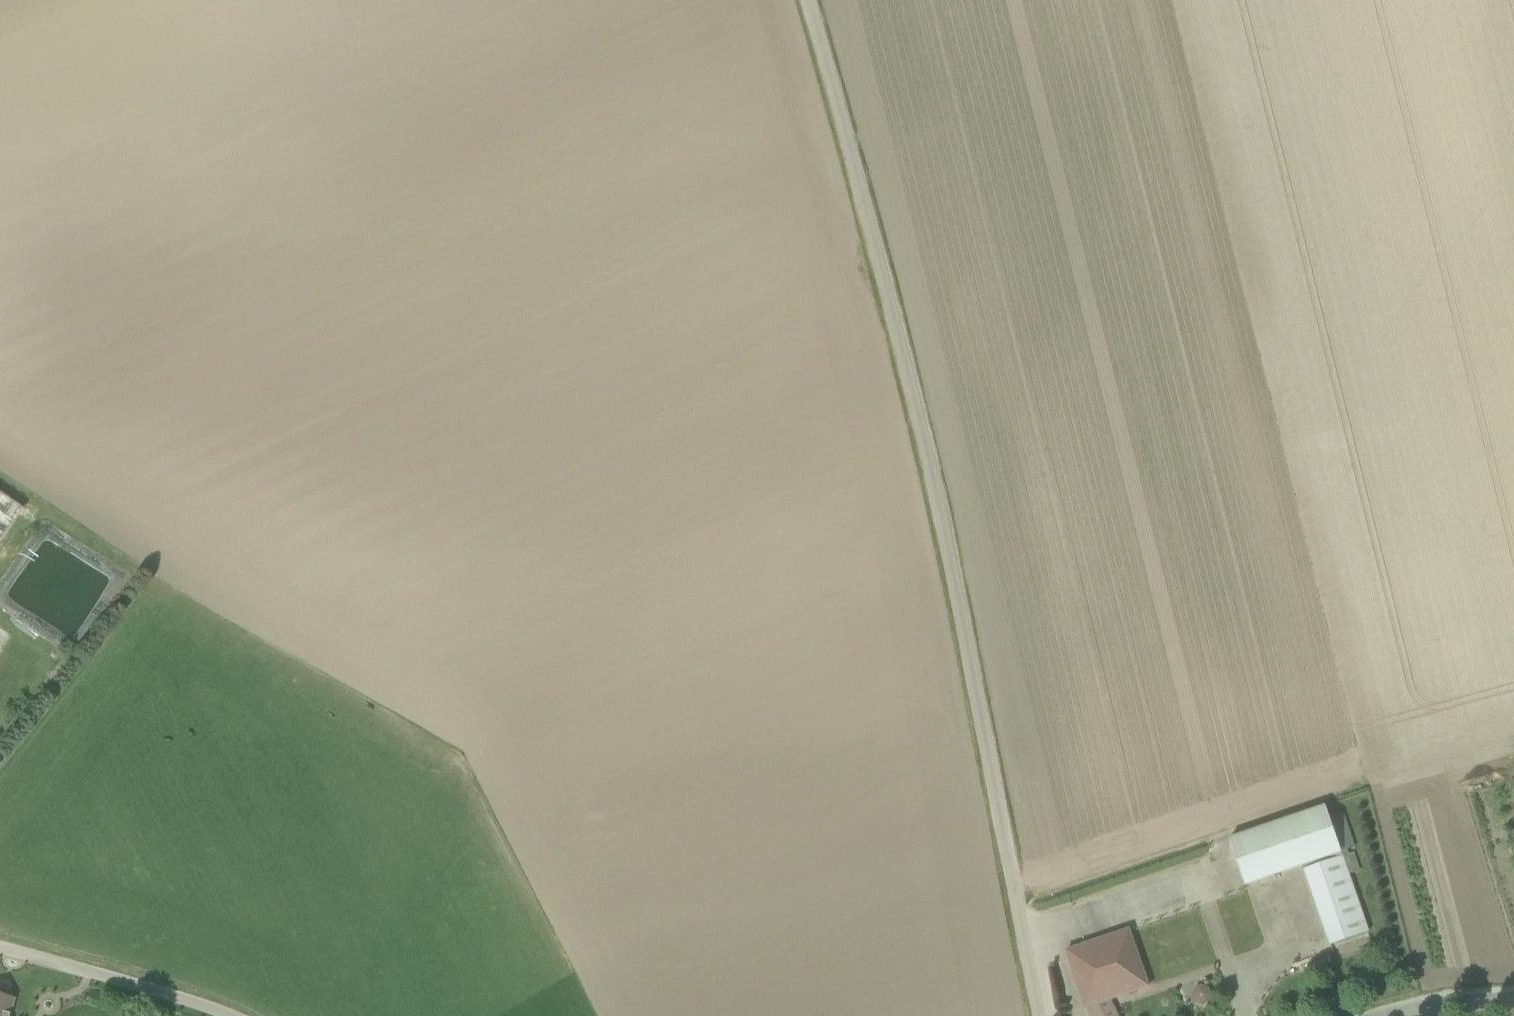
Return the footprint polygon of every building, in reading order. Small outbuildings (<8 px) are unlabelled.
[(0,493),(0,542),(23,508),(0,493)] [(1304,865),(1305,870),(1343,856),(1326,806),(1230,839),(1246,885),(1304,865)] [(1343,856),(1305,870),(1331,945),(1369,932),(1348,872),(1343,856)] [(1149,987),(1129,930),(1067,951),(1087,1008),(1148,987),(1149,987)] [(13,999),(0,996),(0,1015),(9,1015),(13,999)]
